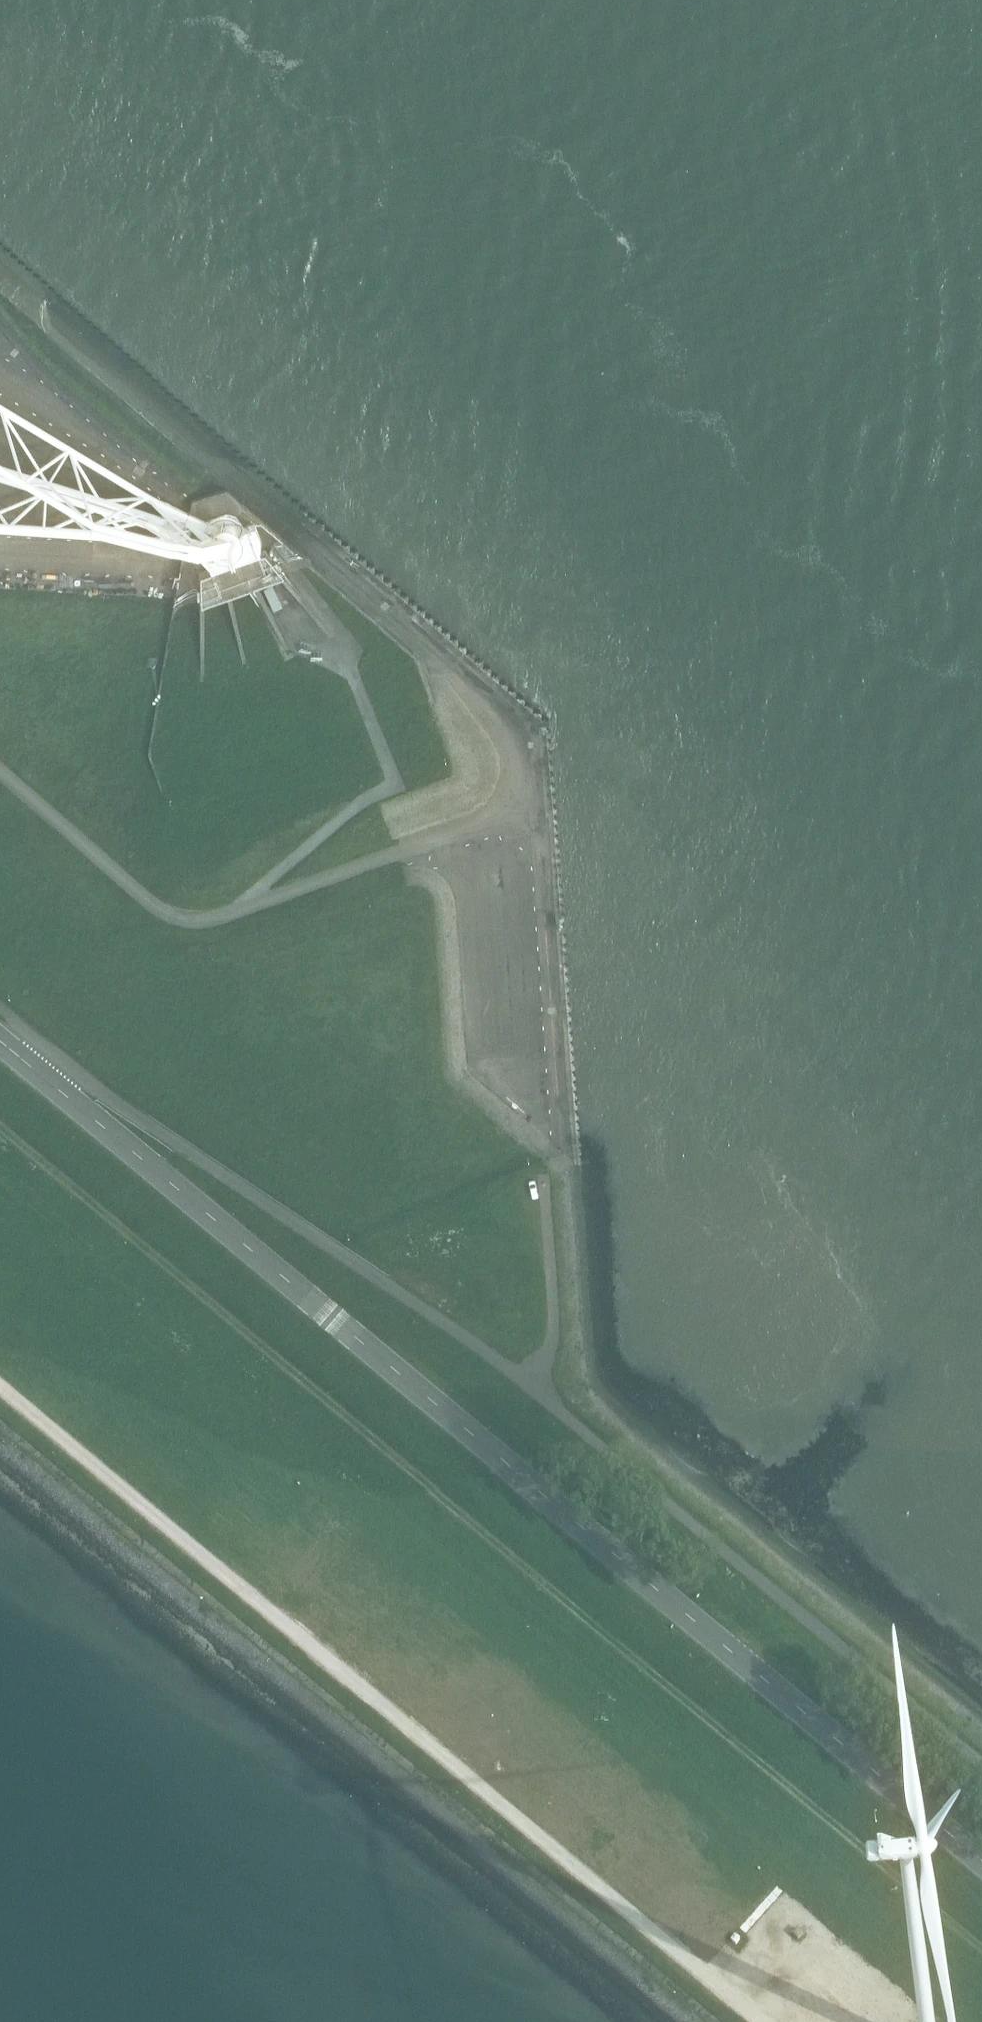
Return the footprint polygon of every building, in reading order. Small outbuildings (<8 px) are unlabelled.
[(146,541),(204,545),(217,546),(217,545),(218,540),(221,534),(222,534),(213,528),(0,401),(0,410),(2,411),(16,445),(0,436),(0,445),(12,452),(0,453),(0,455),(14,454),(18,456),(24,460),(36,474),(0,463),(0,480),(31,489),(13,495),(6,494),(2,494),(0,492),(0,503),(1,502),(5,502),(9,502),(37,526),(0,524),(0,532),(146,541)] [(263,527),(248,535),(250,536),(252,542),(252,547),(250,553),(246,557),(242,561),(236,562),(231,562),(225,559),(221,556),(218,551),(217,546),(217,545),(218,540),(221,534),(222,534),(225,531),(230,528),(236,528),(241,529),(245,532),(246,531),(246,530),(245,529),(238,521),(227,518),(219,522),(213,528),(208,536),(204,545),(203,546),(202,550),(202,553),(202,555),(203,557),(205,559),(208,563),(210,566),(211,569),(213,573),(270,554),(269,552),(269,550),(269,548),(269,546),(269,544),(269,542),(263,527)] [(248,535),(246,532),(245,532),(241,529),(236,528),(230,528),(225,531),(221,534),(218,540),(217,545),(218,551),(221,556),(225,559),(231,562),(236,562),(242,561),(246,557),(250,553),(252,547),(252,542),(250,536),(248,535)] [(213,573),(200,577),(201,688),(203,690),(205,687),(211,608),(228,602),(245,672),(247,675),(249,672),(239,598),(257,593),(288,657),(291,659),(292,656),(267,589),(286,583),(332,643),(335,645),(336,642),(275,552),(270,554),(213,573)] [(794,1990),(805,1972),(791,1959),(774,1972),(775,1973),(770,1979),(787,1995),(792,1989),(794,1990)]
